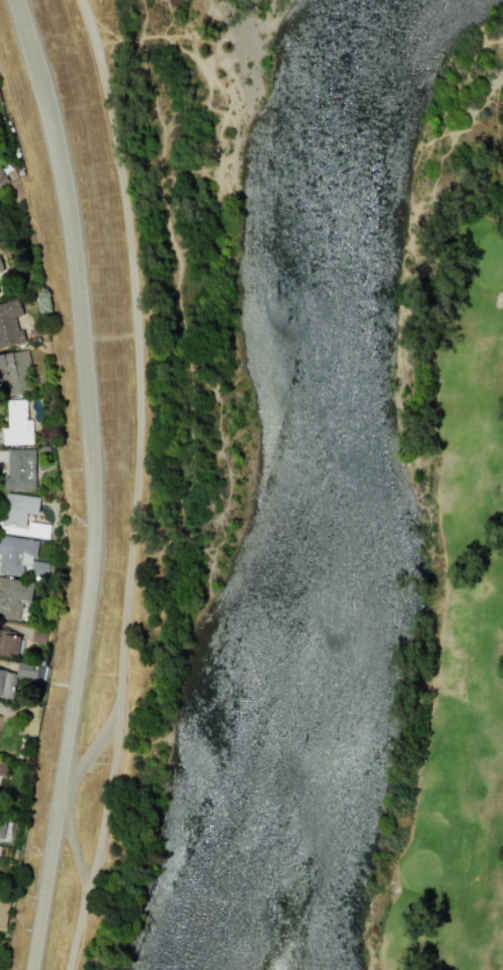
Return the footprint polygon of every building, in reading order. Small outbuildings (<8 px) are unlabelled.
[(16,316),(22,315),(18,298),(0,303),(0,348),(22,342),(16,316)] [(32,392),(26,350),(0,353),(0,396),(32,392)] [(1,445),(31,444),(30,420),(26,420),(26,399),(6,400),(7,428),(1,428),(1,445)] [(3,490),(34,489),(33,448),(6,449),(6,476),(3,477),(3,490)] [(4,493),(0,524),(0,532),(47,538),(49,524),(25,521),(26,512),(36,514),(38,497),(4,493)] [(0,535),(0,574),(20,576),(21,564),(33,566),(36,539),(0,535)] [(21,600),(29,602),(33,582),(0,576),(0,615),(18,618),(21,600)] [(16,657),(19,632),(0,629),(0,654),(16,657)] [(15,676),(43,681),(45,667),(17,662),(15,676)] [(0,670),(0,695),(11,697),(15,672),(0,670)] [(9,899),(0,897),(0,927),(4,928),(9,899)]
